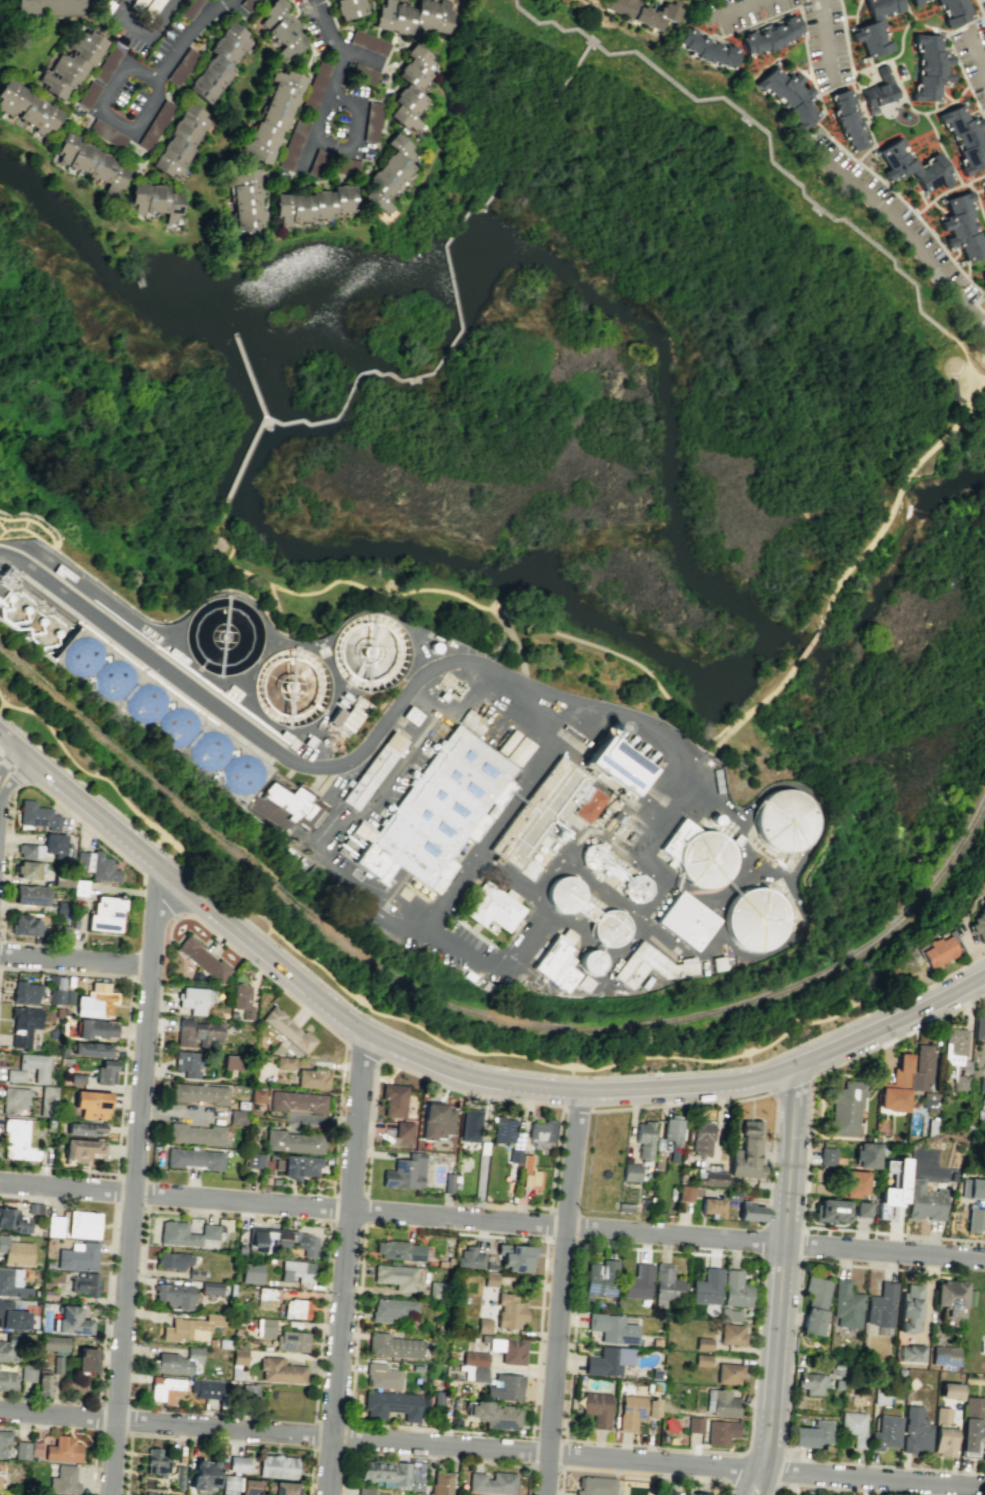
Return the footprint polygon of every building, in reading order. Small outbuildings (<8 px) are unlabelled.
[(15,16),(89,14),(89,0),(15,0),(15,16)] [(128,7),(133,0),(148,0),(138,14),(128,7)] [(139,15),(150,0),(164,0),(149,21),(139,15)] [(177,12),(185,0),(203,0),(190,20),(177,12)] [(249,12),(259,0),(241,0),(238,3),(249,12)] [(270,1),(269,0),(266,3),(267,4),(259,13),(264,17),(259,23),(266,29),(263,33),(276,44),(277,42),(280,45),(273,54),(281,61),(288,53),(290,55),(297,47),(299,48),(301,45),(300,44),(304,38),(294,29),(297,25),(293,21),(294,20),(286,14),(285,15),(280,11),(286,5),(280,0),(271,0),(270,1)] [(335,5),(333,6),(336,16),(337,15),(339,21),(364,13),(362,8),(365,7),(363,0),(333,0),(335,5)] [(386,31),(386,29),(391,30),(390,32),(401,34),(401,33),(407,34),(410,23),(416,25),(415,26),(425,28),(425,27),(431,29),(431,30),(444,33),(446,26),(447,27),(448,23),(447,23),(450,10),(446,9),(448,1),(444,0),(437,0),(436,3),(432,1),(432,0),(415,0),(413,9),(408,8),(408,5),(398,3),(397,4),(391,3),(392,0),(382,0),(381,4),(377,3),(374,16),(372,15),(371,19),(373,19),(371,27),(386,31)] [(660,19),(672,23),(677,8),(659,2),(657,10),(629,0),(606,0),(602,10),(657,29),(660,19)] [(872,20),(863,0),(901,0),(905,9),(895,13),(893,10),(890,11),(891,15),(886,17),(884,13),(879,15),(884,25),(880,27),(884,36),(881,37),(884,43),(889,41),(893,48),(868,58),(860,40),(854,42),(850,33),(857,30),(856,27),(872,20)] [(966,0),(937,0),(939,4),(943,2),(946,11),(948,10),(951,18),(945,20),(948,28),(973,18),(966,0)] [(803,30),(797,15),(792,17),(791,14),(784,17),(785,19),(782,20),(783,24),(779,25),(778,23),(771,26),(772,28),(766,30),(765,28),(758,30),(759,32),(755,34),(754,32),(752,33),(751,30),(744,33),(744,35),(740,37),(746,53),(752,50),(755,53),(768,48),(769,50),(785,43),(784,41),(797,35),(797,33),(803,30)] [(234,24),(229,20),(219,32),(220,32),(216,37),(215,37),(210,43),(211,44),(207,49),(212,53),(207,59),(206,58),(200,65),(201,66),(194,75),(193,74),(188,81),(189,82),(185,88),(206,104),(233,69),(228,65),(230,63),(232,64),(240,53),(238,52),(240,48),(243,50),(244,49),(248,53),(257,42),(253,39),(250,43),(245,38),(247,35),(237,27),(238,25),(235,23),(234,24)] [(105,41),(99,37),(100,36),(96,34),(95,35),(84,28),(82,31),(75,27),(64,45),(73,50),(70,55),(61,50),(46,74),(42,72),(37,80),(43,84),(41,87),(60,99),(67,87),(71,89),(87,65),(90,66),(105,41)] [(684,27),(678,42),(684,44),(682,48),(696,53),(694,56),(711,63),(712,59),(726,64),(727,62),(733,64),(738,51),(735,49),(736,46),(730,44),(729,46),(726,45),(725,47),(720,45),(721,43),(715,41),(714,42),(707,40),(708,38),(701,35),(701,37),(697,35),(698,33),(694,31),(694,30),(690,29),(690,30),(684,27)] [(353,29),(348,42),(384,56),(389,43),(353,29)] [(914,34),(914,44),(919,44),(919,60),(923,60),(923,66),(919,66),(919,71),(922,71),(922,76),(919,76),(918,92),(912,92),(912,101),(939,101),(939,85),(945,85),(945,82),(952,82),(952,73),(945,73),(945,65),(953,65),(953,55),(947,55),(947,50),(941,50),(941,35),(914,34)] [(420,49),(421,47),(412,40),(402,53),(408,58),(404,62),(403,62),(397,69),(398,70),(395,75),(405,83),(400,88),(399,87),(394,94),(395,95),(391,99),(395,103),(386,115),(392,120),(391,121),(394,123),(395,122),(404,130),(407,127),(414,132),(420,124),(411,116),(414,113),(416,115),(424,105),(422,103),(425,99),(415,91),(418,88),(419,89),(427,80),(425,78),(428,74),(427,73),(434,65),(427,60),(430,57),(420,49)] [(111,44),(122,51),(102,84),(91,77),(111,44)] [(165,78),(176,86),(199,55),(188,47),(165,78)] [(330,66),(317,60),(299,107),(312,113),(330,66)] [(377,72),(373,84),(348,75),(353,63),(377,72)] [(876,69),(881,82),(860,90),(867,108),(898,96),(886,65),(876,69)] [(773,66),(753,83),(759,90),(763,87),(774,98),(778,95),(781,99),(778,101),(782,106),(784,104),(786,107),(783,109),(801,130),(819,114),(807,101),(811,97),(810,95),(815,91),(808,84),(803,89),(797,83),(802,79),(796,72),(791,77),(789,74),(784,78),(773,66)] [(273,70),(269,80),(273,81),(263,106),(261,105),(257,116),(258,117),(257,121),(254,120),(246,140),(242,138),(237,153),(256,160),(256,162),(260,163),(261,162),(266,164),(271,151),(270,150),(273,144),(274,144),(277,137),(276,137),(278,130),(281,131),(283,126),(285,126),(289,117),(288,116),(292,106),(293,106),(297,97),(295,96),(297,91),(299,91),(304,77),(297,75),(298,74),(294,72),(294,74),(284,70),(282,74),(273,70)] [(0,85),(0,109),(11,116),(14,111),(18,113),(15,117),(33,128),(31,131),(41,137),(45,131),(48,133),(55,122),(56,123),(59,119),(57,118),(61,112),(49,105),(48,106),(42,102),(43,101),(36,96),(35,97),(23,90),(24,88),(5,77),(0,85)] [(90,80),(101,87),(87,109),(76,102),(90,80)] [(831,94),(847,88),(849,92),(851,92),(853,98),(852,99),(853,102),(849,103),(851,108),(853,107),(856,113),(854,114),(856,120),(859,119),(861,126),(859,127),(861,131),(863,131),(865,133),(867,132),(870,140),(869,141),(870,145),(853,151),(851,145),(849,145),(843,131),(840,132),(834,116),(837,115),(831,101),(833,100),(831,94)] [(163,99),(175,106),(148,150),(136,143),(163,99)] [(156,152),(149,165),(155,169),(154,170),(158,173),(159,171),(169,178),(171,174),(177,178),(183,168),(182,167),(193,148),(191,147),(192,145),(194,146),(201,133),(199,132),(201,130),(204,132),(211,121),(204,117),(206,114),(195,107),(196,106),(192,104),(191,105),(185,101),(177,114),(178,115),(175,120),(174,119),(169,127),(170,128),(167,133),(170,134),(166,141),(164,140),(160,147),(161,147),(158,153),(156,152)] [(366,101),(381,103),(376,142),(362,140),(366,101)] [(935,116),(939,124),(945,122),(951,135),(955,134),(957,140),(954,141),(956,145),(959,144),(961,148),(957,150),(965,165),(959,168),(963,176),(984,166),(984,158),(982,150),(984,148),(984,145),(984,132),(980,135),(977,129),(984,126),(979,117),(973,119),(972,116),(966,119),(960,104),(935,116)] [(866,110),(868,116),(881,111),(879,105),(866,110)] [(308,122),(295,117),(276,166),(289,171),(308,122)] [(94,118),(127,138),(120,149),(87,129),(94,118)] [(63,132),(61,138),(59,138),(58,140),(59,141),(55,154),(58,155),(56,162),(66,165),(66,166),(85,173),(84,176),(104,183),(100,193),(113,198),(115,191),(118,192),(123,179),(124,180),(125,176),(124,175),(127,167),(113,162),(115,158),(107,155),(107,154),(101,152),(100,153),(93,151),(94,148),(88,146),(89,144),(81,142),(81,143),(74,141),(76,136),(63,132)] [(393,207),(385,217),(379,211),(376,214),(375,212),(373,214),(357,200),(368,187),(364,183),(369,177),(368,176),(373,170),(374,171),(382,161),(381,160),(387,154),(388,155),(392,149),(384,142),(393,132),(398,136),(399,135),(402,138),(401,139),(411,147),(408,150),(415,156),(408,163),(412,167),(409,170),(411,172),(403,182),(401,180),(395,187),(397,189),(388,199),(386,197),(384,200),(393,207)] [(898,137),(876,150),(888,169),(882,172),(886,179),(891,176),(893,179),(907,170),(922,193),(939,181),(942,186),(950,182),(946,175),(949,174),(936,152),(929,156),(931,159),(923,164),(924,167),(919,168),(912,156),(908,158),(903,151),(902,152),(898,147),(903,144),(898,137)] [(315,148),(327,152),(319,176),(307,172),(315,148)] [(359,161),(333,157),(331,171),(357,175),(359,161)] [(257,198),(258,210),(260,210),(261,219),(259,220),(260,226),(253,226),(254,234),(235,236),(234,223),(231,223),(230,213),(233,213),(231,201),(229,201),(227,185),(225,185),(223,171),(243,169),(243,167),(248,167),(248,168),(256,167),(257,183),(256,183),(256,188),(258,188),(259,198),(257,198)] [(145,183),(130,182),(130,189),(129,189),(128,192),(129,192),(128,205),(133,206),(132,213),(142,214),(143,211),(147,211),(147,213),(153,214),(154,212),(164,212),(163,223),(174,224),(174,217),(178,217),(179,204),(181,204),(181,201),(180,201),(180,193),(167,192),(167,186),(160,185),(160,184),(151,183),(151,185),(145,184),(145,183)] [(272,193),(273,201),(271,201),(271,205),(273,205),(273,219),(278,219),(278,226),(288,226),(288,221),(293,221),(293,223),(299,223),(299,221),(310,221),(310,218),(314,218),(314,220),(327,220),(327,217),(331,217),(331,212),(336,212),(336,214),(348,214),(348,211),(352,211),(352,185),(345,185),(345,184),(336,184),(336,186),(330,186),(331,191),(324,191),(324,190),(315,190),(315,191),(309,192),(309,194),(302,194),(302,193),(272,193)] [(946,200),(951,215),(945,217),(946,220),(939,222),(942,232),(948,230),(950,236),(944,238),(947,248),(954,246),(955,249),(960,248),(965,263),(984,257),(984,246),(982,247),(968,201),(972,200),(970,192),(946,200)] [(244,603),(254,612),(260,623),(262,637),(260,650),(253,661),(243,669),(230,674),(218,674),(206,671),(196,664),(189,654),(185,642),(185,630),(188,618),(196,608),(206,601),(219,597),(232,598),(244,603)] [(409,655),(406,668),(399,679),(389,687),(377,691),(364,691),(352,687),(341,679),(334,669),(331,656),(332,643),(337,631),(346,622),(357,615),(370,613),(382,615),(394,621),(403,631),(408,642),(409,655)] [(98,644),(94,640),(88,637),(82,636),(75,637),(69,640),(65,645),(62,651),(62,658),(64,664),(68,670),(73,674),(80,676),(86,675),(92,673),(97,668),(100,663),(102,657),(101,650),(98,644)] [(263,712),(256,703),(253,691),(253,679),(257,668),(264,658),(274,651),(287,647),(301,648),(313,654),(323,663),(329,675),(330,689),(327,702),(319,713),(309,721),(296,725),(284,724),(272,720),(263,712)] [(130,668),(126,663),(120,660),(114,659),(107,660),(101,664),(97,669),(94,675),(94,682),(96,688),(100,693),(105,697),(112,699),(118,699),(124,696),(133,684),(134,680),(133,674),(130,668)] [(162,691),(157,687),(151,684),(145,683),(138,684),(135,685),(125,698),(125,705),(127,712),(131,717),(136,721),(143,723),(149,722),(155,720),(160,716),(164,710),(165,704),(164,697),(162,691)] [(402,717),(411,705),(424,715),(415,727),(402,717)] [(194,715),(190,711),(184,708),(178,707),(171,708),(165,711),(161,716),(158,722),(158,729),(160,735),(164,741),(169,745),(176,746),(182,746),(188,744),(193,739),(196,734),(198,728),(197,721),(194,715)] [(652,769),(631,797),(584,762),(616,720),(624,726),(614,740),(652,769)] [(438,895),(461,864),(453,859),(469,837),(476,843),(518,785),(511,780),(519,770),(458,725),(378,833),(361,820),(338,852),(388,889),(394,881),(389,877),(397,865),(438,895)] [(498,750),(505,755),(520,734),(513,729),(498,750)] [(410,742),(358,812),(342,800),(393,730),(410,742)] [(226,739),(221,735),(216,732),(209,731),(203,732),(197,735),(192,740),(190,746),(189,753),(191,760),(195,765),(201,769),(207,771),(214,770),(220,768),(228,757),(229,752),(229,745),(226,739)] [(536,745),(523,736),(507,758),(520,767),(536,745)] [(258,763),(254,758),(248,755),(241,754),(235,755),(230,758),(222,768),(222,777),(224,783),(227,789),(233,792),(239,794),(246,794),(252,791),(257,787),(260,782),(261,775),(261,769),(258,763)] [(309,830),(325,808),(295,785),(288,795),(272,783),(262,796),(287,815),(284,819),(290,824),(294,819),(309,830)] [(588,824),(606,796),(591,787),(573,815),(588,824)] [(813,805),(816,815),(816,826),(812,836),(805,844),(795,850),(784,851),(773,849),(764,843),(757,834),(754,826),(754,816),(756,807),(761,799),(768,793),(777,789),(786,788),(797,790),(806,796),(813,805)] [(20,799),(34,800),(34,806),(50,808),(50,815),(58,815),(57,831),(47,830),(47,826),(18,823),(20,799)] [(732,853),(732,862),(730,872),(724,880),(716,885),(707,888),(697,887),(688,883),(681,877),(677,869),(675,859),(676,850),(680,842),(687,836),(695,831),(705,830),(714,832),(722,837),(728,844),(732,853)] [(43,833),(43,845),(20,843),(20,844),(17,844),(16,852),(20,852),(19,857),(33,858),(40,858),(40,852),(43,852),(43,858),(63,857),(64,834),(43,833)] [(598,843),(602,845),(605,849),(607,853),(607,857),(606,862),(603,865),(600,868),(596,869),(591,869),(587,868),(584,865),(581,861),(580,857),(581,853),(583,849),(585,845),(589,843),(594,843),(598,843)] [(75,850),(92,852),(92,850),(101,850),(101,857),(110,858),(110,863),(113,863),(112,869),(119,870),(118,882),(90,879),(91,871),(74,870),(75,850)] [(15,865),(15,872),(17,873),(17,877),(38,879),(39,863),(19,860),(18,865),(15,865)] [(584,894),(583,900),(580,906),(575,910),(570,912),(563,913),(557,912),(552,908),(548,904),(546,898),(546,891),(548,885),(551,880),(557,876),(563,875),(570,875),(576,878),(580,883),(583,888),(584,894)] [(641,900),(645,898),(648,895),(649,891),(650,887),(648,883),(646,880),(643,877),(639,876),(635,876),(631,877),(627,880),(625,884),(624,888),(625,892),(626,895),(629,898),(633,900),(637,901),(641,900)] [(73,879),(86,880),(85,896),(72,895),(73,879)] [(484,879),(505,894),(509,889),(522,898),(518,904),(526,910),(509,934),(502,929),(497,936),(461,911),(484,879)] [(14,884),(14,893),(15,893),(14,903),(47,905),(48,886),(14,884)] [(780,898),(786,908),(787,918),(786,929),(780,938),(772,945),(762,949),(751,950),(741,946),(733,940),(727,932),(724,922),(724,912),(728,903),(734,895),(742,889),(752,887),(762,887),(772,891),(780,898)] [(719,920),(696,952),(656,922),(679,890),(719,920)] [(95,895),(112,897),(112,896),(123,897),(123,899),(124,899),(124,908),(122,907),(120,932),(86,929),(87,914),(91,914),(92,902),(95,902),(95,895)] [(979,899),(984,909),(965,921),(978,945),(984,941),(984,896),(979,899)] [(55,901),(55,914),(65,914),(66,901),(55,901)] [(592,931),(591,925),(593,920),(596,915),(601,912),(606,910),(612,910),(617,911),(622,915),(626,920),(628,926),(627,932),(625,938),(620,943),(615,945),(608,946),(602,945),(597,941),(594,937),(592,931)] [(15,914),(15,918),(13,918),(13,923),(10,923),(10,932),(12,932),(12,934),(38,935),(39,929),(42,929),(42,925),(39,925),(39,919),(29,919),(29,915),(15,914)] [(60,925),(69,926),(68,944),(58,943),(60,925)] [(566,928),(578,937),(572,944),(561,936),(566,928)] [(926,969),(957,955),(947,933),(917,947),(926,969)] [(186,934),(199,944),(197,946),(215,961),(217,959),(229,970),(217,984),(175,948),(186,934)] [(551,981),(532,966),(556,936),(574,951),(551,981)] [(642,940),(614,975),(634,992),(650,969),(667,980),(701,974),(699,961),(674,965),(642,940)] [(602,966),(603,962),(603,958),(601,955),(599,952),(596,950),(592,949),(588,949),(585,950),(582,953),(580,957),(579,961),(580,965),(582,968),(585,971),(589,972),(593,972),(597,971),(600,969),(602,966)] [(567,994),(551,982),(571,957),(576,961),(571,967),(581,975),(567,994)] [(57,975),(57,976),(64,977),(64,978),(65,978),(63,1004),(47,1003),(49,988),(55,989),(55,984),(47,984),(47,974),(57,975)] [(589,994),(596,984),(586,976),(578,986),(589,994)] [(14,980),(25,981),(24,983),(41,985),(40,995),(37,995),(36,1003),(11,1001),(12,989),(14,988),(14,980)] [(92,982),(91,992),(89,991),(89,998),(86,997),(85,1015),(111,1017),(112,1003),(114,1003),(115,993),(107,992),(108,983),(92,982)] [(234,984),(236,983),(240,983),(243,985),(249,985),(247,1006),(255,1006),(254,1020),(240,1019),(241,1008),(230,1008),(232,987),(233,986),(233,985),(234,984)] [(180,986),(179,993),(176,992),(175,999),(177,999),(177,1006),(188,1007),(188,1016),(202,1017),(202,1007),(204,1007),(205,1003),(207,1003),(208,989),(205,989),(205,988),(180,986)] [(65,990),(64,1003),(71,1004),(72,991),(65,990)] [(271,1005),(283,1014),(282,1017),(300,1032),(302,1030),(314,1040),(303,1054),(260,1019),(271,1005)] [(10,1006),(41,1008),(39,1028),(30,1027),(28,1048),(11,1047),(12,1017),(10,1016),(10,1007),(10,1006)] [(55,1008),(54,1016),(56,1016),(56,1018),(59,1018),(59,1016),(61,1016),(62,1009),(55,1008)] [(981,1013),(984,1013),(984,1040),(973,1039),(974,1016),(981,1016),(981,1013)] [(178,1017),(192,1019),(192,1022),(208,1023),(208,1024),(215,1024),(216,1022),(222,1022),(221,1036),(219,1036),(219,1042),(207,1041),(207,1047),(176,1046),(176,1032),(177,1032),(178,1017)] [(77,1018),(76,1038),(88,1039),(88,1034),(95,1034),(95,1038),(103,1038),(103,1036),(113,1036),(114,1024),(104,1023),(104,1021),(98,1021),(98,1020),(92,1019),(91,1020),(89,1020),(90,1019),(77,1018)] [(967,1029),(945,1027),(942,1059),(945,1059),(944,1064),(960,1065),(961,1055),(965,1055),(967,1029)] [(72,1041),(71,1054),(107,1057),(109,1044),(98,1044),(98,1043),(89,1042),(89,1043),(72,1041)] [(915,1044),(929,1045),(928,1052),(932,1052),(930,1090),(908,1089),(909,1070),(913,1070),(915,1044)] [(173,1069),(183,1070),(182,1077),(197,1078),(197,1070),(195,1070),(197,1052),(174,1050),(173,1069)] [(23,1067),(33,1068),(33,1083),(46,1084),(47,1056),(18,1053),(17,1070),(6,1069),(5,1081),(22,1082),(23,1067)] [(896,1053),(909,1054),(905,1112),(886,1110),(886,1109),(876,1108),(878,1081),(890,1082),(891,1067),(894,1068),(895,1055),(896,1055),(896,1053)] [(223,1055),(222,1068),(240,1070),(241,1056),(223,1055)] [(275,1056),(274,1068),(292,1069),(293,1057),(275,1056)] [(96,1066),(100,1066),(100,1059),(116,1060),(115,1070),(113,1070),(112,1083),(109,1083),(109,1085),(99,1084),(99,1083),(94,1083),(95,1066),(96,1066)] [(297,1068),(296,1086),(326,1089),(327,1076),(324,1075),(325,1069),(311,1068),(311,1069),(297,1068)] [(70,1073),(84,1074),(83,1084),(69,1083),(70,1073)] [(954,1075),(968,1076),(967,1091),(953,1090),(954,1075)] [(979,1077),(984,1077),(984,1092),(977,1091),(979,1077)] [(855,1136),(828,1134),(831,1086),(841,1087),(842,1080),(865,1081),(864,1097),(861,1096),(860,1107),(857,1107),(855,1136)] [(172,1083),(227,1087),(226,1106),(210,1105),(210,1102),(186,1100),(186,1102),(170,1101),(172,1083)] [(381,1084),(380,1099),(383,1099),(382,1116),(403,1117),(405,1085),(381,1084)] [(40,1085),(56,1087),(54,1117),(38,1116),(40,1085)] [(3,1087),(1,1113),(13,1115),(24,1105),(27,1105),(28,1089),(3,1087)] [(264,1090),(263,1102),(250,1102),(250,1089),(264,1090)] [(74,1090),(73,1107),(80,1108),(80,1118),(102,1120),(102,1118),(105,1118),(106,1107),(107,1107),(108,1093),(74,1090)] [(270,1090),(268,1108),(285,1110),(285,1107),(308,1109),(308,1112),(323,1113),(325,1094),(270,1090)] [(939,1093),(937,1107),(935,1107),(934,1112),(925,1112),(925,1107),(921,1107),(922,1091),(939,1093)] [(423,1103),(443,1105),(443,1108),(453,1109),(451,1134),(444,1134),(443,1138),(435,1137),(435,1140),(420,1139),(423,1103)] [(229,1109),(228,1123),(243,1124),(244,1110),(229,1109)] [(461,1109),(459,1141),(477,1142),(479,1110),(461,1109)] [(665,1114),(665,1118),(660,1118),(658,1139),(660,1140),(659,1149),(665,1150),(665,1146),(667,1146),(666,1162),(675,1162),(676,1147),(680,1148),(682,1119),(673,1119),(673,1115),(665,1114)] [(493,1116),(491,1142),(501,1143),(501,1141),(511,1142),(511,1137),(513,1136),(513,1132),(514,1132),(514,1120),(501,1119),(502,1116),(493,1116)] [(2,1132),(0,1132),(0,1138),(4,1138),(3,1158),(38,1161),(39,1150),(34,1150),(34,1147),(26,1146),(27,1120),(3,1117),(2,1132)] [(527,1122),(526,1130),(525,1131),(525,1138),(532,1138),(531,1140),(540,1140),(540,1141),(549,1142),(551,1119),(542,1119),(542,1120),(538,1123),(527,1122)] [(704,1120),(704,1123),(710,1124),(710,1141),(708,1141),(707,1156),(691,1155),(691,1150),(688,1150),(690,1119),(704,1120)] [(740,1120),(760,1121),(759,1140),(758,1140),(756,1165),(764,1166),(764,1177),(728,1175),(730,1149),(740,1149),(741,1134),(739,1133),(740,1120)] [(67,1121),(105,1124),(104,1131),(98,1131),(98,1136),(66,1133),(67,1121)] [(395,1121),(394,1137),(411,1138),(411,1122),(395,1121)] [(633,1123),(632,1142),(636,1143),(635,1158),(648,1159),(650,1121),(640,1121),(639,1123),(633,1123)] [(184,1126),(185,1123),(169,1122),(167,1141),(223,1145),(224,1126),(208,1125),(208,1128),(184,1126)] [(265,1129),(264,1149),(321,1154),(323,1131),(305,1130),(304,1134),(283,1133),(284,1130),(265,1129)] [(65,1138),(105,1142),(104,1158),(87,1157),(87,1160),(83,1162),(63,1161),(65,1138)] [(858,1142),(878,1143),(877,1168),(856,1167),(856,1159),(853,1159),(853,1149),(857,1149),(858,1142)] [(819,1146),(835,1147),(834,1166),(818,1165),(819,1146)] [(167,1148),(166,1166),(181,1167),(182,1165),(205,1166),(206,1169),(220,1170),(222,1152),(167,1148)] [(508,1148),(507,1162),(518,1163),(519,1149),(508,1148)] [(652,1150),(660,1151),(658,1168),(651,1168),(652,1150)] [(383,1170),(392,1170),(393,1158),(407,1159),(408,1152),(424,1153),(422,1188),(415,1187),(415,1188),(382,1186),(383,1170)] [(263,1153),(263,1168),(245,1167),(246,1153),(263,1153)] [(520,1154),(519,1167),(521,1167),(520,1186),(539,1188),(540,1171),(528,1169),(529,1155),(520,1154)] [(282,1155),(321,1157),(320,1166),(317,1166),(316,1176),(308,1175),(308,1176),(298,1175),(297,1181),(292,1180),(287,1179),(288,1176),(282,1176),(282,1155)] [(621,1156),(620,1180),(637,1181),(638,1164),(628,1163),(628,1157),(621,1156)] [(885,1219),(875,1218),(877,1198),(879,1198),(880,1187),(890,1188),(891,1173),(884,1172),(884,1169),(883,1169),(883,1159),(896,1160),(896,1157),(906,1158),(903,1203),(896,1202),(896,1205),(893,1205),(892,1221),(884,1220),(885,1219)] [(695,1168),(694,1184),(724,1186),(725,1172),(699,1171),(699,1168),(695,1168)] [(829,1169),(815,1169),(816,1179),(829,1179),(829,1169)] [(866,1171),(838,1169),(836,1196),(855,1197),(856,1191),(858,1191),(858,1194),(866,1194),(867,1187),(865,1187),(866,1171)] [(445,1173),(453,1174),(452,1193),(443,1193),(445,1173)] [(923,1178),(908,1177),(906,1219),(919,1220),(920,1216),(926,1216),(926,1219),(942,1220),(944,1194),(945,1194),(946,1188),(934,1188),(934,1190),(923,1189),(923,1178)] [(961,1178),(984,1180),(984,1199),(960,1197),(961,1178)] [(677,1185),(692,1186),(691,1201),(676,1200),(677,1185)] [(734,1192),(740,1192),(739,1200),(725,1200),(724,1200),(725,1192),(734,1192)] [(700,1197),(717,1198),(717,1195),(723,1196),(722,1218),(713,1218),(714,1213),(699,1212),(700,1197)] [(641,1198),(647,1199),(646,1212),(639,1211),(641,1198)] [(818,1198),(846,1201),(845,1214),(846,1215),(846,1219),(843,1222),(838,1222),(837,1220),(832,1220),(832,1222),(813,1220),(814,1204),(818,1205),(818,1198)] [(739,1200),(751,1201),(751,1203),(754,1203),(754,1206),(764,1206),(763,1221),(737,1219),(739,1200)] [(853,1201),(870,1202),(869,1217),(853,1216),(853,1201)] [(617,1202),(632,1203),(632,1212),(616,1211),(617,1202)] [(27,1203),(42,1204),(41,1216),(26,1214),(27,1203)] [(13,1228),(13,1232),(29,1233),(30,1217),(22,1217),(22,1222),(15,1221),(17,1209),(0,1207),(0,1227),(13,1228)] [(968,1207),(984,1209),(984,1230),(977,1229),(976,1233),(965,1232),(968,1207)] [(69,1210),(67,1236),(97,1239),(100,1213),(69,1210)] [(47,1215),(46,1236),(61,1237),(62,1216),(47,1215)] [(186,1222),(186,1232),(200,1234),(201,1223),(218,1225),(217,1239),(200,1238),(199,1246),(159,1243),(160,1221),(163,1221),(163,1220),(186,1222)] [(249,1245),(250,1229),(265,1230),(265,1228),(297,1230),(297,1232),(306,1232),(306,1236),(316,1237),(315,1258),(301,1257),(302,1249),(294,1248),(294,1241),(287,1240),(287,1251),(274,1249),(275,1238),(265,1238),(265,1246),(249,1245)] [(3,1252),(2,1264),(30,1265),(32,1242),(7,1241),(8,1236),(0,1235),(0,1252),(3,1252)] [(375,1240),(383,1241),(383,1240),(388,1241),(388,1240),(408,1241),(407,1244),(424,1245),(423,1261),(380,1257),(380,1253),(375,1253),(375,1240)] [(57,1248),(70,1249),(71,1242),(81,1243),(81,1241),(97,1243),(95,1272),(56,1269),(57,1248)] [(535,1246),(535,1257),(531,1257),(531,1263),(528,1263),(528,1272),(504,1270),(504,1265),(500,1265),(501,1255),(495,1254),(496,1243),(509,1244),(509,1245),(535,1246)] [(236,1245),(236,1255),(244,1255),(244,1246),(236,1245)] [(475,1252),(475,1246),(464,1245),(464,1250),(459,1249),(459,1257),(456,1256),(455,1267),(483,1269),(483,1253),(475,1252)] [(158,1252),(158,1258),(156,1257),(155,1263),(158,1263),(157,1267),(182,1269),(182,1264),(190,1265),(191,1254),(174,1252),(174,1253),(158,1252)] [(436,1260),(446,1261),(446,1257),(453,1257),(452,1267),(436,1267),(436,1260)] [(587,1263),(587,1271),(585,1271),(583,1299),(590,1300),(591,1293),(615,1296),(618,1260),(602,1259),(602,1265),(598,1264),(587,1263)] [(279,1281),(289,1282),(290,1275),(297,1276),(296,1282),(312,1283),(313,1262),(281,1260),(279,1281)] [(242,1262),(262,1264),(261,1284),(240,1282),(242,1262)] [(485,1262),(484,1270),(494,1270),(495,1263),(485,1262)] [(635,1263),(652,1264),(650,1299),(622,1297),(623,1275),(634,1276),(635,1263)] [(655,1263),(654,1299),(681,1301),(682,1279),(672,1279),(673,1264),(655,1263)] [(374,1264),(373,1281),(394,1283),(394,1289),(397,1290),(416,1291),(418,1292),(418,1278),(415,1278),(416,1267),(374,1264)] [(704,1267),(721,1269),(718,1304),(690,1302),(692,1280),(703,1281),(704,1267)] [(30,1298),(31,1288),(20,1287),(21,1269),(11,1268),(11,1269),(0,1268),(0,1295),(30,1298)] [(189,1269),(188,1279),(201,1280),(202,1269),(189,1269)] [(724,1269),(722,1304),(750,1306),(751,1285),(741,1284),(742,1270),(724,1269)] [(484,1271),(483,1285),(496,1286),(497,1272),(484,1271)] [(84,1272),(96,1273),(96,1285),(98,1285),(98,1291),(95,1291),(95,1297),(85,1296),(86,1293),(70,1291),(71,1276),(84,1277),(84,1272)] [(806,1274),(832,1281),(818,1335),(800,1330),(809,1294),(801,1292),(806,1274)] [(834,1277),(850,1279),(849,1293),(863,1294),(860,1328),(835,1326),(836,1316),(831,1316),(834,1277)] [(940,1279),(966,1281),(964,1307),(962,1307),(961,1317),(945,1316),(945,1308),(941,1308),(941,1305),(933,1305),(934,1282),(940,1283),(940,1279)] [(865,1322),(867,1295),(879,1296),(880,1280),(897,1282),(896,1300),(893,1300),(891,1327),(873,1325),(874,1323),(865,1322)] [(201,1281),(200,1293),(220,1295),(221,1283),(201,1281)] [(429,1281),(446,1282),(446,1298),(427,1299),(429,1281)] [(156,1283),(192,1286),(190,1310),(176,1309),(176,1304),(165,1304),(165,1300),(155,1300),(155,1294),(154,1294),(154,1288),(155,1288),(156,1283)] [(905,1283),(922,1285),(919,1328),(917,1328),(917,1332),(910,1331),(910,1333),(897,1332),(898,1321),(903,1321),(903,1317),(898,1317),(900,1291),(904,1292),(905,1283)] [(258,1287),(257,1298),(278,1300),(279,1288),(258,1287)] [(966,1289),(975,1290),(973,1306),(965,1305),(966,1289)] [(56,1291),(55,1300),(41,1300),(42,1290),(56,1291)] [(496,1304),(500,1305),(499,1311),(497,1311),(495,1325),(499,1327),(518,1328),(518,1321),(525,1321),(526,1310),(524,1310),(524,1301),(519,1301),(519,1302),(515,1302),(516,1296),(511,1295),(511,1294),(502,1293),(502,1292),(496,1292),(496,1304)] [(284,1302),(285,1302),(285,1300),(289,1300),(289,1298),(306,1300),(306,1302),(310,1303),(309,1311),(307,1311),(307,1319),(282,1317),(284,1302)] [(375,1298),(379,1298),(411,1301),(411,1302),(416,1303),(416,1315),(408,1315),(403,1318),(389,1317),(389,1322),(370,1321),(371,1311),(372,1311),(373,1304),(374,1304),(375,1298)] [(1,1316),(0,1328),(27,1330),(28,1312),(11,1310),(12,1301),(0,1300),(0,1316),(1,1316)] [(60,1305),(59,1318),(56,1318),(56,1332),(90,1334),(90,1320),(78,1319),(80,1306),(60,1305)] [(720,1307),(727,1308),(727,1309),(739,1310),(738,1321),(726,1320),(726,1321),(719,1321),(720,1307)] [(588,1312),(587,1329),(601,1331),(600,1341),(635,1344),(636,1324),(622,1323),(623,1316),(605,1315),(605,1313),(588,1312)] [(162,1326),(170,1326),(171,1317),(204,1320),(204,1313),(224,1314),(223,1326),(210,1325),(209,1331),(206,1331),(206,1340),(177,1338),(177,1340),(160,1339),(162,1326)] [(259,1318),(259,1338),(273,1338),(274,1319),(259,1318)] [(477,1318),(476,1332),(489,1333),(490,1318),(477,1318)] [(720,1324),(742,1325),(742,1333),(745,1333),(744,1345),(718,1343),(720,1324)] [(274,1349),(306,1352),(307,1333),(280,1330),(279,1335),(275,1335),(274,1349)] [(368,1331),(388,1333),(388,1337),(422,1339),(420,1358),(367,1354),(368,1331)] [(40,1349),(66,1351),(67,1337),(41,1335),(40,1349)] [(696,1337),(695,1349),(710,1350),(711,1338),(696,1337)] [(502,1338),(500,1363),(523,1365),(525,1339),(502,1338)] [(652,1338),(662,1339),(662,1347),(651,1346),(652,1338)] [(218,1339),(218,1347),(229,1348),(230,1339),(218,1339)] [(9,1363),(9,1362),(14,1362),(15,1352),(9,1351),(10,1345),(2,1345),(3,1340),(0,1340),(0,1362),(9,1363)] [(924,1345),(923,1362),(898,1360),(899,1345),(906,1345),(906,1344),(924,1345)] [(931,1345),(958,1347),(957,1366),(930,1364),(931,1345)] [(156,1360),(157,1352),(177,1353),(176,1357),(185,1358),(186,1346),(201,1347),(201,1362),(190,1361),(189,1374),(150,1372),(151,1359),(156,1360)] [(600,1346),(599,1357),(585,1356),(584,1374),(620,1376),(620,1364),(633,1365),(633,1348),(600,1346)] [(79,1347),(95,1349),(95,1352),(96,1352),(96,1359),(95,1372),(75,1370),(76,1355),(78,1355),(78,1349),(79,1347)] [(232,1348),(246,1349),(245,1365),(231,1364),(232,1348)] [(462,1351),(486,1353),(485,1367),(461,1364),(462,1351)] [(694,1354),(710,1355),(709,1367),(693,1365),(694,1354)] [(53,1356),(52,1373),(61,1374),(61,1356),(53,1356)] [(305,1366),(303,1383),(261,1380),(262,1369),(258,1369),(259,1361),(262,1361),(262,1356),(282,1357),(282,1364),(305,1366)] [(717,1362),(716,1374),(715,1383),(737,1385),(738,1377),(741,1377),(742,1364),(717,1362)] [(366,1363),(365,1373),(367,1373),(366,1378),(369,1378),(368,1386),(399,1388),(400,1370),(386,1369),(386,1364),(366,1363)] [(19,1381),(20,1364),(35,1365),(34,1382),(19,1381)] [(830,1364),(838,1364),(838,1369),(842,1369),(841,1376),(833,1375),(834,1373),(828,1373),(829,1366),(830,1366),(830,1364)] [(471,1367),(470,1380),(485,1381),(486,1368),(471,1367)] [(37,1369),(36,1374),(35,1397),(49,1397),(49,1387),(51,1387),(51,1381),(49,1381),(49,1369),(37,1369)] [(15,1391),(0,1390),(0,1371),(16,1373),(15,1391)] [(804,1394),(820,1395),(821,1387),(827,1388),(828,1375),(822,1375),(822,1373),(796,1372),(796,1387),(804,1388),(804,1394)] [(493,1380),(499,1380),(499,1387),(485,1385),(484,1398),(520,1400),(522,1375),(494,1373),(493,1380)] [(159,1377),(159,1383),(151,1383),(149,1400),(171,1402),(171,1396),(179,1397),(179,1390),(183,1390),(184,1379),(159,1377)] [(190,1378),(220,1380),(218,1398),(195,1397),(196,1393),(189,1392),(190,1378)] [(833,1379),(847,1381),(846,1390),(832,1388),(833,1379)] [(939,1382),(961,1383),(959,1400),(949,1400),(949,1399),(938,1398),(939,1382)] [(256,1385),(239,1384),(239,1396),(256,1397),(256,1385)] [(706,1388),(705,1411),(711,1411),(711,1415),(737,1417),(739,1398),(728,1397),(729,1390),(706,1388)] [(364,1391),(420,1395),(419,1413),(418,1413),(417,1422),(403,1421),(404,1412),(385,1411),(384,1419),(366,1418),(367,1409),(363,1409),(364,1391)] [(434,1391),(443,1391),(442,1404),(433,1403),(434,1391)] [(582,1392),(581,1414),(592,1414),(591,1428),(608,1429),(610,1394),(582,1392)] [(621,1395),(620,1406),(619,1406),(618,1431),(634,1432),(636,1417),(646,1419),(646,1416),(656,1417),(658,1398),(650,1398),(650,1400),(646,1399),(646,1396),(621,1395)] [(972,1452),(959,1451),(963,1396),(983,1397),(982,1419),(984,1419),(983,1438),(976,1437),(973,1440),(972,1452)] [(473,1400),(472,1405),(467,1404),(467,1415),(471,1415),(472,1417),(478,1417),(478,1419),(485,1420),(484,1427),(518,1429),(520,1409),(510,1408),(510,1405),(499,1405),(499,1407),(489,1406),(489,1402),(473,1400)] [(904,1405),(921,1406),(920,1417),(926,1418),(925,1424),(931,1424),(929,1451),(913,1450),(913,1453),(900,1452),(904,1405)] [(934,1407),(949,1408),(948,1424),(953,1425),(953,1428),(954,1428),(952,1457),(936,1456),(936,1453),(931,1452),(934,1407)] [(840,1411),(865,1413),(864,1432),(865,1432),(863,1449),(852,1448),(853,1434),(838,1433),(840,1411)] [(878,1415),(899,1416),(897,1447),(881,1446),(881,1451),(869,1450),(870,1432),(877,1432),(878,1415)] [(688,1416),(687,1432),(702,1433),(703,1417),(688,1416)] [(790,1446),(815,1447),(815,1443),(829,1443),(831,1420),(813,1419),(812,1427),(791,1426),(790,1446)] [(708,1420),(737,1422),(736,1438),(727,1437),(727,1446),(706,1444),(708,1420)] [(3,1458),(0,1458),(0,1430),(11,1431),(10,1444),(4,1444),(3,1458)] [(45,1444),(53,1445),(54,1435),(68,1435),(68,1437),(72,1437),(72,1442),(81,1443),(79,1462),(43,1460),(45,1444)] [(30,1440),(40,1441),(39,1456),(29,1456),(30,1440)] [(15,1441),(14,1458),(28,1459),(29,1442),(15,1441)] [(147,1448),(159,1449),(158,1456),(168,1457),(168,1472),(165,1471),(164,1477),(159,1477),(159,1473),(146,1473),(146,1465),(145,1464),(145,1455),(146,1455),(147,1448)] [(259,1455),(273,1456),(273,1454),(280,1454),(280,1456),(296,1457),(295,1479),(257,1476),(259,1455)] [(229,1455),(228,1470),(247,1471),(247,1456),(229,1455)] [(193,1467),(193,1462),(196,1462),(196,1459),(203,1459),(203,1463),(209,1463),(209,1460),(216,1460),(216,1465),(218,1465),(216,1486),(204,1485),(204,1490),(189,1488),(190,1474),(192,1474),(193,1467)] [(360,1460),(359,1480),(393,1481),(393,1488),(422,1491),(422,1476),(408,1475),(409,1462),(370,1459),(369,1459),(369,1461),(360,1460)] [(56,1464),(75,1466),(74,1482),(78,1482),(77,1494),(49,1492),(48,1490),(49,1476),(55,1477),(56,1464)] [(175,1465),(184,1466),(181,1491),(174,1490),(174,1484),(173,1484),(175,1465)] [(451,1472),(450,1494),(427,1494),(428,1492),(430,1492),(431,1483),(432,1483),(433,1471),(451,1472)] [(468,1472),(484,1473),(484,1479),(491,1479),(492,1472),(516,1474),(515,1494),(467,1491),(468,1472)] [(237,1476),(236,1494),(220,1494),(222,1474),(237,1476)] [(615,1478),(613,1494),(574,1494),(575,1489),(579,1490),(579,1487),(577,1487),(577,1477),(582,1477),(582,1476),(615,1478)] [(242,1494),(260,1494),(261,1480),(243,1478),(242,1494)] [(297,1483),(296,1494),(265,1494),(266,1480),(297,1483)] [(389,1494),(356,1494),(357,1487),(376,1489),(375,1493),(389,1494)]
